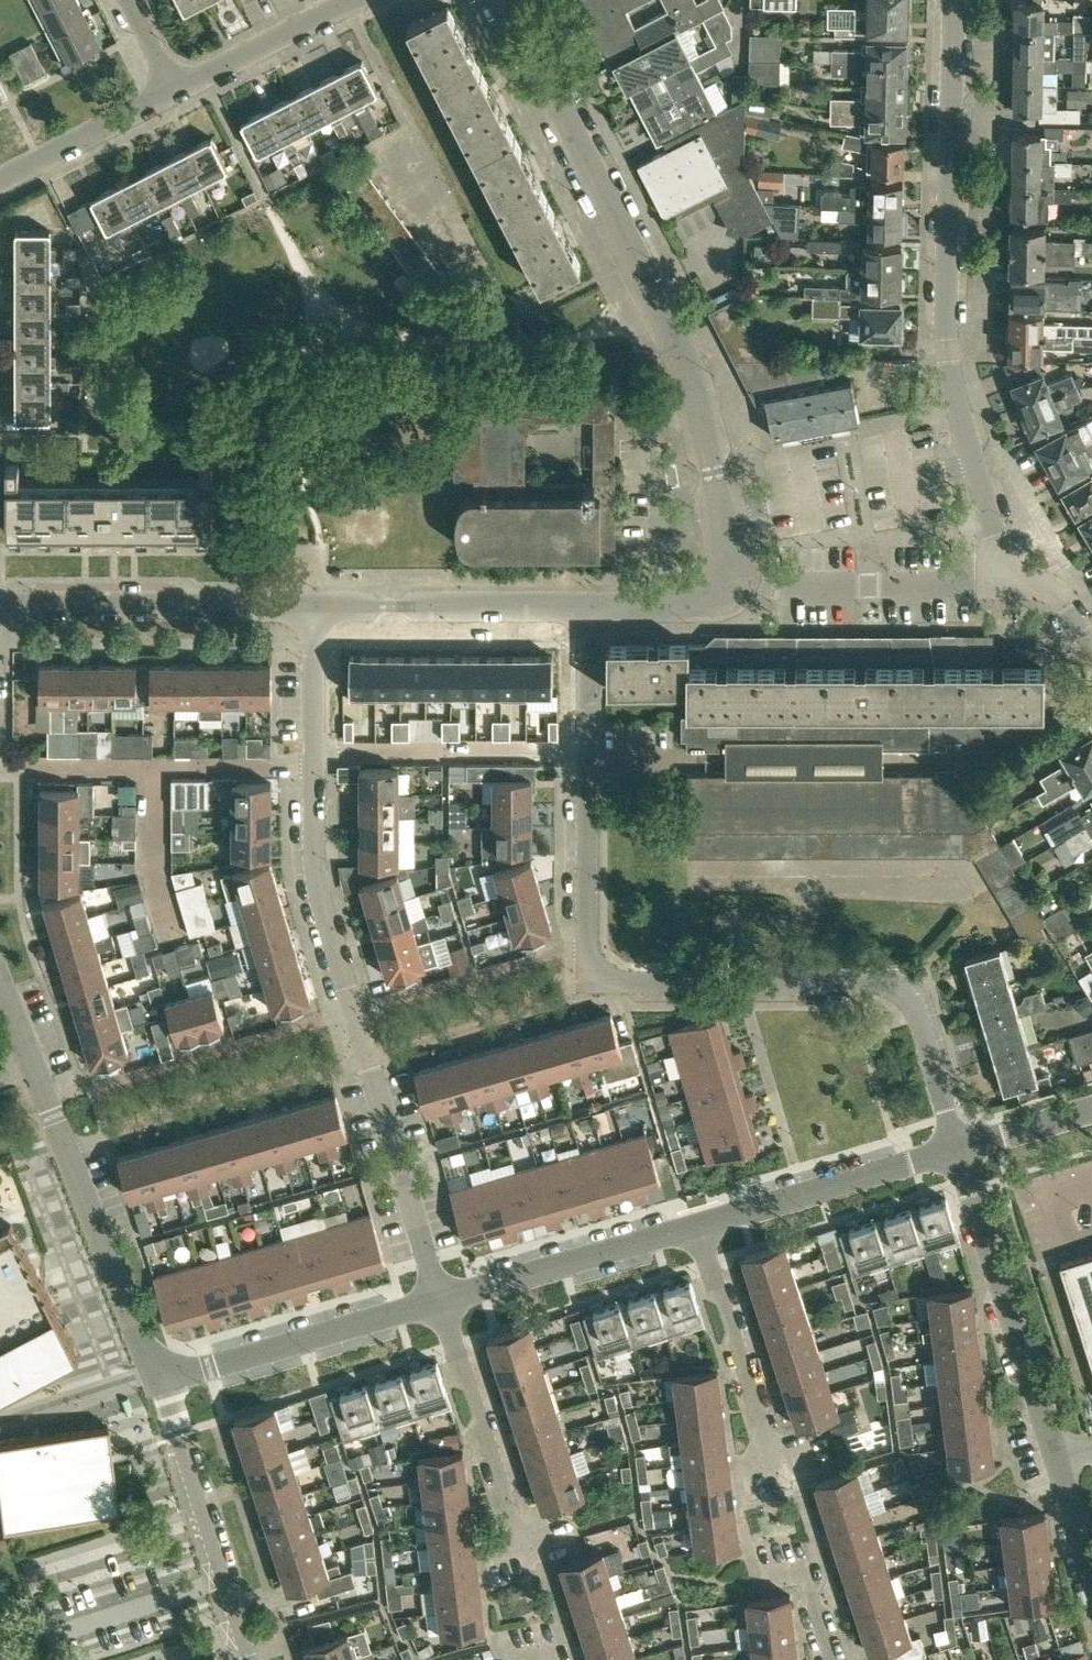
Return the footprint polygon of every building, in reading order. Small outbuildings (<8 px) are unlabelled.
[(69,59),(61,63),(63,68),(93,53),(91,49),(103,43),(81,0),(39,0),(69,59)] [(209,0),(179,0),(185,12),(209,0)] [(724,5),(722,0),(700,0),(698,1),(698,0),(663,0),(668,10),(635,27),(627,10),(645,0),(578,0),(610,62),(603,66),(604,67),(617,60),(677,30),(703,16),(723,6),(724,5)] [(869,13),(857,13),(857,26),(837,25),(836,35),(871,36),(871,32),(911,33),(911,28),(907,28),(907,16),(909,16),(909,0),(870,0),(869,13)] [(1043,19),(1044,4),(1015,3),(1015,5),(1016,5),(1016,30),(1043,31),(1055,31),(1073,32),(1090,32),(1091,18),(1091,14),(1074,13),(1074,21),(1043,20),(1043,19)] [(409,25),(442,90),(482,70),(449,5),(409,25)] [(711,34),(716,44),(727,39),(732,36),(732,24),(723,6),(703,16),(711,34)] [(617,60),(631,87),(690,57),(677,30),(617,60)] [(1054,57),(1055,31),(1043,31),(1016,30),(1015,36),(1015,57),(1043,57),(1054,57)] [(1090,32),(1073,32),(1073,57),(1086,58),(1090,32)] [(749,59),(780,60),(780,34),(750,34),(749,59)] [(690,57),(631,87),(645,114),(704,84),(697,70),(720,58),(722,62),(719,64),(723,72),(726,70),(728,73),(735,69),(733,52),(727,39),(716,44),(690,57)] [(821,60),(832,61),(906,63),(907,41),(863,40),(863,49),(832,49),(832,50),(821,50),(821,60)] [(47,72),(31,42),(10,52),(25,83),(47,72)] [(1073,57),(1054,57),(1043,57),(1015,57),(1015,83),(1042,84),(1043,70),(1086,71),(1086,58),(1073,57)] [(780,83),(780,60),(749,59),(749,82),(780,83)] [(353,104),(363,99),(379,91),(363,61),(336,74),(353,104)] [(906,63),(832,61),(831,74),(852,74),(852,80),(870,80),(870,86),(906,87),(906,63)] [(475,155),(515,135),(482,70),(442,90),(475,155)] [(339,111),(353,104),(336,74),(313,86),(329,116),(332,121),(342,116),(339,111)] [(732,105),(745,99),(747,99),(748,74),(734,74),(732,105)] [(773,115),(774,101),(774,100),(758,98),(759,84),(749,83),(749,96),(748,96),(747,110),(771,115),(773,115)] [(1014,110),(1040,111),(1040,122),(1080,123),(1080,108),(1057,107),(1057,84),(1042,84),(1015,83),(1014,110)] [(659,142),(666,139),(691,126),(719,112),(704,84),(645,114),(659,142)] [(329,116),(313,86),(289,99),(305,128),(308,133),(317,128),(315,123),(329,116)] [(870,98),(861,97),(831,97),(831,110),(906,112),(906,87),(870,86),(870,98)] [(292,135),(305,128),(289,99),(266,111),(282,140),(284,145),(294,140),(292,135)] [(363,99),(353,104),(371,139),(384,132),(368,102),(365,104),(363,99)] [(719,112),(691,126),(666,139),(670,146),(640,162),(664,209),(666,211),(668,211),(670,211),(678,207),(681,212),(716,194),(731,222),(729,226),(748,232),(773,219),(764,202),(744,160),(745,99),(732,105),(719,112)] [(770,117),(771,115),(747,110),(746,130),(778,139),(783,121),(770,117)] [(905,134),(906,112),(831,110),(831,123),(861,123),(861,133),(905,134)] [(267,148),(282,140),(266,111),(242,123),(260,158),(269,153),(267,148)] [(340,136),(348,132),(342,120),(334,124),(340,136)] [(1045,135),(1041,135),(1014,135),(1014,161),(1051,162),(1051,146),(1058,146),(1059,139),(1064,139),(1064,126),(1045,125),(1045,135)] [(867,169),(874,169),(904,170),(905,142),(870,141),(870,139),(846,132),(843,143),(868,150),(867,169)] [(475,155),(509,221),(549,200),(515,135),(475,155)] [(213,138),(190,150),(204,181),(206,185),(215,181),(213,176),(229,168),(213,138)] [(320,154),(325,163),(337,157),(332,148),(320,154)] [(190,188),(204,181),(190,150),(165,162),(180,193),(192,216),(202,211),(190,188)] [(832,158),(831,174),(854,175),(854,162),(832,158)] [(293,163),(300,175),(308,171),(301,159),(293,163)] [(1040,188),(1054,188),(1055,174),(1072,174),(1072,176),(1084,176),(1084,162),(1051,162),(1014,161),(1013,188),(1040,188)] [(165,201),(180,193),(165,162),(141,175),(156,206),(158,210),(168,205),(165,201)] [(281,165),(263,174),(270,189),(288,180),(281,165)] [(343,183),(352,194),(374,177),(366,166),(343,183)] [(783,171),(750,170),(758,186),(783,187),(783,171)] [(117,188),(132,218),(134,223),(142,238),(152,233),(144,218),(142,213),(156,206),(141,175),(117,188)] [(382,188),(374,177),(352,194),(360,204),(382,188)] [(823,206),(841,207),(870,209),(904,209),(905,183),(871,182),(871,185),(853,184),(852,193),(844,193),(844,191),(840,187),(827,186),(824,190),(823,206)] [(132,218),(117,188),(79,207),(68,213),(79,233),(90,227),(103,221),(110,235),(120,230),(118,226),(132,218)] [(244,193),(248,202),(258,197),(254,188),(244,193)] [(382,188),(360,204),(367,215),(390,198),(382,188)] [(1079,189),(1072,188),(1054,188),(1040,188),(1013,188),(1013,215),(1049,215),(1049,199),(1072,199),(1072,196),(1079,196),(1079,189)] [(398,209),(390,198),(367,215),(375,225),(398,209)] [(582,265),(549,200),(509,221),(542,286),(582,265)] [(774,202),(764,202),(773,219),(781,236),(792,237),(793,202),(774,202)] [(903,221),(904,209),(870,209),(841,207),(840,218),(870,219),(870,234),(903,235),(903,234),(907,234),(908,221),(903,221)] [(405,219),(398,209),(375,225),(383,236),(405,219)] [(173,241),(183,235),(172,213),(162,219),(167,229),(173,241)] [(383,236),(391,246),(413,229),(405,219),(383,236)] [(1013,250),(1077,251),(1091,251),(1091,241),(1085,240),(1085,237),(1075,237),(1074,241),(1046,241),(1046,229),(1014,228),(1013,250)] [(421,240),(413,229),(391,246),(398,257),(421,240)] [(18,258),(53,258),(57,258),(57,247),(52,247),(52,230),(18,230),(18,258)] [(823,238),(823,249),(840,250),(841,239),(823,238)] [(157,240),(146,246),(150,253),(161,247),(157,240)] [(406,267),(429,250),(421,240),(398,257),(406,267)] [(755,245),(755,263),(771,263),(771,245),(755,245)] [(863,269),(902,271),(902,246),(864,245),(863,269)] [(145,246),(132,252),(136,260),(148,253),(145,246)] [(64,248),(63,257),(77,257),(77,248),(64,248)] [(437,261),(429,250),(406,267),(414,278),(437,261)] [(1077,251),(1013,250),(1013,272),(1044,273),(1045,262),(1077,263),(1077,251)] [(53,258),(18,258),(18,285),(52,285),(57,285),(57,274),(53,274),(53,258)] [(444,270),(437,261),(414,278),(421,287),(444,270)] [(805,296),(815,296),(841,297),(861,297),(861,293),(863,293),(863,294),(902,295),(902,271),(863,269),(848,269),(848,286),(805,285),(805,296)] [(418,290),(405,273),(395,281),(407,298),(408,297),(408,298),(412,295),(411,295),(418,290)] [(67,276),(67,285),(81,285),(81,276),(67,276)] [(1012,303),(1047,304),(1046,307),(1062,308),(1062,296),(1076,296),(1076,292),(1086,292),(1086,285),(1082,285),(1082,278),(1069,278),(1069,281),(1013,280),(1012,303)] [(18,311),(52,312),(57,312),(57,300),(52,300),(52,285),(18,285),(18,311)] [(815,296),(814,315),(864,316),(863,340),(901,341),(902,328),(904,328),(905,316),(902,316),(902,306),(877,305),(877,303),(841,302),(841,297),(815,296)] [(733,298),(710,310),(716,321),(739,310),(733,298)] [(67,303),(67,312),(81,312),(81,303),(67,303)] [(716,321),(722,333),(745,321),(739,310),(716,321)] [(18,311),(18,339),(52,339),(57,339),(57,328),(52,328),(52,312),(18,311)] [(1091,335),(1091,324),(1044,322),(1045,311),(1011,311),(1010,333),(1091,335)] [(751,333),(745,321),(722,333),(728,345),(751,333)] [(67,330),(67,340),(81,339),(81,330),(67,330)] [(783,434),(808,430),(807,422),(823,419),(824,427),(849,422),(859,420),(859,419),(858,419),(856,410),(854,399),(857,399),(852,378),(828,383),(823,358),(763,358),(751,333),(728,345),(757,403),(764,401),(767,412),(768,417),(769,416),(774,435),(773,435),(773,436),(783,434)] [(1091,348),(1091,335),(1010,333),(1010,357),(1043,358),(1043,347),(1075,347),(1091,348)] [(52,339),(18,339),(18,365),(52,366),(57,366),(57,355),(52,355),(52,339)] [(67,356),(67,365),(81,365),(81,355),(67,356)] [(1005,363),(1023,407),(1077,386),(1076,383),(1072,374),(1063,378),(1048,384),(1044,373),(1033,377),(1028,367),(1026,362),(1005,363)] [(18,365),(18,393),(52,393),(57,393),(70,393),(70,382),(57,382),(52,382),(52,366),(18,365)] [(615,460),(594,460),(594,484),(525,484),(524,419),(608,418),(608,404),(608,377),(519,377),(455,377),(455,421),(455,477),(475,477),(475,496),(466,498),(461,503),(457,513),(456,522),(457,532),(459,541),(464,548),(473,552),(481,552),(481,559),(475,559),(475,560),(616,560),(615,503),(615,460)] [(1076,383),(1077,386),(1023,407),(1033,433),(1062,421),(1058,410),(1073,404),(1072,401),(1082,397),(1080,392),(1091,388),(1091,384),(1090,378),(1076,383)] [(52,409),(52,393),(18,393),(18,419),(57,419),(57,409),(52,409)] [(66,433),(80,433),(80,423),(67,422),(66,433)] [(1048,464),(1091,440),(1091,429),(1082,434),(1081,431),(1072,436),(1068,428),(1038,444),(1039,447),(1037,449),(1043,458),(1044,457),(1048,464)] [(1048,464),(1052,471),(1050,472),(1055,481),(1057,480),(1059,483),(1089,467),(1085,458),(1091,457),(1091,452),(1091,451),(1091,450),(1091,440),(1048,464)] [(7,485),(7,532),(10,532),(22,532),(24,532),(37,532),(41,532),(52,532),(55,532),(67,532),(71,532),(83,532),(85,532),(97,532),(110,532),(119,532),(123,532),(135,532),(137,532),(149,532),(153,532),(165,532),(167,532),(179,532),(183,532),(195,532),(197,532),(209,532),(212,532),(212,485),(212,465),(200,465),(200,478),(19,479),(19,465),(7,465),(7,485)] [(1075,485),(1064,492),(1067,496),(1064,500),(1069,509),(1074,508),(1076,513),(1088,506),(1091,504),(1091,475),(1075,485)] [(1091,539),(1091,514),(1081,520),(1082,523),(1080,524),(1086,534),(1088,533),(1091,539)] [(608,645),(608,689),(687,689),(687,733),(687,749),(726,748),(726,772),(810,772),(830,772),(883,772),(883,749),(947,748),(947,739),(983,739),(1037,708),(1045,709),(1045,707),(1045,704),(1044,682),(1034,682),(1034,656),(1003,659),(1003,664),(993,663),(993,644),(974,645),(934,647),(934,663),(924,663),(922,644),(865,649),(865,663),(854,663),(852,644),(796,649),(796,663),(785,663),(783,644),(727,649),(727,663),(717,663),(717,658),(690,658),(690,646),(690,644),(670,644),(659,644),(659,645),(659,646),(649,646),(649,645),(649,644),(628,644),(608,645)] [(350,654),(350,693),(376,693),(376,654),(350,654)] [(376,654),(376,693),(401,693),(401,654),(376,654)] [(401,654),(401,693),(426,693),(426,654),(401,654)] [(426,654),(426,693),(451,693),(451,654),(426,654)] [(451,654),(451,693),(477,693),(477,654),(451,654)] [(477,654),(477,693),(502,693),(502,654),(477,654)] [(502,654),(502,693),(527,693),(527,654),(502,654)] [(527,654),(527,693),(553,693),(553,654),(527,654)] [(40,702),(52,702),(52,730),(49,730),(49,743),(49,757),(65,757),(65,730),(65,702),(65,664),(40,664),(40,702)] [(89,664),(65,664),(65,702),(89,703),(89,664)] [(112,664),(89,664),(89,703),(112,703),(112,664)] [(112,703),(144,703),(144,667),(137,667),(137,664),(112,664),(112,703)] [(151,667),(144,667),(144,703),(176,703),(175,664),(151,664),(151,667)] [(176,703),(199,703),(199,664),(175,664),(176,703)] [(199,664),(199,703),(199,718),(223,717),(223,703),(223,664),(199,664)] [(223,703),(247,703),(247,664),(223,664),(223,703)] [(247,703),(271,703),(271,664),(247,664),(247,703)] [(345,720),(345,739),(354,739),(354,720),(345,720)] [(392,720),(392,739),(401,739),(401,720),(392,720)] [(401,720),(401,739),(410,739),(410,720),(401,720)] [(443,720),(443,739),(451,739),(451,720),(443,720)] [(451,720),(451,739),(460,739),(460,720),(451,720)] [(493,720),(493,739),(502,739),(502,720),(493,720)] [(502,720),(502,739),(510,739),(510,720),(502,720)] [(549,720),(549,739),(558,739),(558,720),(549,720)] [(89,729),(89,743),(89,757),(112,757),(112,740),(113,733),(113,729),(89,729)] [(65,757),(89,757),(89,743),(81,743),(81,730),(65,730),(65,757)] [(144,734),(113,733),(112,740),(112,757),(144,756),(144,734)] [(144,734),(144,756),(153,756),(153,743),(153,734),(144,734)] [(1048,786),(1091,760),(1091,735),(1084,739),(1064,751),(1070,761),(1043,777),(1048,786)] [(223,756),(247,756),(247,743),(238,743),(238,736),(224,736),(223,756)] [(247,737),(247,743),(247,756),(272,756),(272,743),(263,743),(263,737),(247,737)] [(175,738),(175,756),(199,756),(199,743),(191,743),(191,738),(175,738)] [(199,756),(208,756),(208,743),(199,743),(199,756)] [(1048,786),(1040,791),(1045,801),(1081,780),(1086,789),(1091,786),(1091,760),(1048,786)] [(493,778),(493,802),(532,802),(532,764),(467,764),(467,778),(493,778)] [(361,768),(361,793),(399,793),(399,768),(361,768)] [(430,777),(443,777),(443,768),(430,768),(430,777)] [(687,772),(687,829),(701,829),(713,829),(725,829),(737,829),(749,829),(761,829),(772,829),(784,829),(796,829),(808,829),(820,829),(829,829),(832,829),(844,829),(856,829),(868,829),(880,829),(892,829),(902,829),(902,772),(895,772),(883,772),(830,772),(810,772),(726,772),(687,772)] [(902,772),(902,829),(904,829),(915,829),(927,829),(939,829),(951,829),(964,829),(974,829),(987,822),(963,783),(957,772),(902,772)] [(172,807),(202,807),(209,807),(209,778),(172,778),(172,807)] [(41,789),(41,814),(80,814),(80,800),(95,800),(96,783),(80,783),(80,789),(41,789)] [(233,783),(233,807),(271,807),(271,783),(233,783)] [(399,793),(361,793),(361,816),(399,816),(399,793)] [(493,802),(493,826),(532,826),(532,802),(493,802)] [(233,807),(233,831),(271,831),(271,807),(233,807)] [(443,816),(443,808),(430,808),(430,816),(443,816)] [(1083,815),(1082,813),(1067,822),(1073,833),(1088,824),(1091,822),(1091,809),(1083,815)] [(41,814),(41,838),(80,838),(80,825),(93,825),(93,814),(80,814),(41,814)] [(138,816),(123,816),(114,816),(114,838),(124,838),(138,838),(138,816)] [(361,816),(361,840),(399,840),(399,816),(361,816)] [(443,826),(443,816),(430,816),(430,826),(443,826)] [(449,817),(450,826),(462,826),(462,817),(449,817)] [(172,822),(172,831),(184,831),(184,822),(172,822)] [(964,829),(964,855),(976,859),(1001,845),(987,822),(974,829),(964,829)] [(1088,824),(1073,833),(1066,838),(1076,853),(1091,843),(1091,839),(1091,838),(1091,837),(1091,822),(1088,824)] [(462,835),(462,826),(450,826),(450,835),(462,835)] [(482,862),(524,856),(524,851),(532,851),(532,826),(493,826),(482,826),(482,862)] [(687,829),(687,856),(701,856),(701,829),(687,829)] [(701,829),(701,856),(713,856),(713,829),(701,829)] [(713,829),(713,856),(725,856),(725,829),(713,829)] [(725,829),(725,856),(736,856),(737,829),(725,829)] [(737,829),(736,856),(748,856),(749,829),(737,829)] [(749,829),(748,856),(760,856),(761,829),(749,829)] [(761,829),(760,856),(772,856),(772,829),(761,829)] [(772,829),(772,856),(784,856),(784,829),(772,829)] [(784,829),(784,856),(796,856),(796,829),(784,829)] [(796,829),(796,856),(808,856),(808,829),(796,829)] [(808,829),(808,856),(820,856),(820,829),(808,829)] [(820,829),(820,856),(832,856),(832,829),(829,829),(820,829)] [(832,829),(832,856),(844,856),(844,829),(832,829)] [(844,829),(844,856),(856,856),(856,829),(844,829)] [(856,829),(856,856),(868,856),(868,829),(856,829)] [(868,829),(868,856),(880,856),(880,829),(868,829)] [(880,829),(880,856),(891,856),(892,829),(880,829)] [(892,829),(891,856),(903,855),(904,829),(902,829),(892,829)] [(904,829),(903,855),(915,855),(915,829),(904,829)] [(915,829),(915,855),(927,855),(927,829),(915,829)] [(927,829),(927,855),(939,855),(939,829),(927,829)] [(939,829),(939,855),(951,855),(951,829),(939,829)] [(951,829),(951,855),(964,855),(964,829),(951,829)] [(184,831),(172,831),(172,848),(189,848),(189,831),(184,831)] [(271,831),(233,831),(233,855),(271,856),(271,831)] [(1013,837),(1001,844),(1015,867),(1026,860),(1013,837)] [(80,861),(80,838),(41,838),(41,861),(80,861)] [(138,856),(138,847),(138,838),(124,838),(124,847),(124,856),(138,856)] [(399,840),(361,840),(361,865),(399,865),(399,840)] [(1001,845),(976,859),(983,869),(1007,855),(1001,845)] [(434,857),(435,865),(449,864),(448,855),(434,857)] [(1007,855),(983,869),(989,879),(1013,865),(1007,855)] [(502,894),(539,883),(532,859),(495,870),(502,894)] [(80,861),(41,861),(41,886),(80,886),(80,861)] [(234,872),(240,896),(277,885),(270,861),(234,872)] [(137,871),(137,862),(124,862),(123,871),(137,871)] [(449,864),(435,865),(436,874),(437,888),(452,883),(450,872),(449,864)] [(1013,865),(989,879),(994,888),(994,889),(1018,875),(1013,865)] [(201,882),(196,884),(192,870),(172,872),(172,874),(176,890),(183,913),(208,905),(201,882)] [(361,884),(368,908),(405,897),(398,874),(361,884)] [(1018,875),(994,889),(1000,899),(1024,885),(1018,875)] [(121,907),(145,900),(140,882),(116,889),(121,907)] [(502,894),(508,916),(545,906),(539,883),(502,894)] [(240,896),(247,919),(284,908),(277,885),(240,896)] [(1024,885),(1000,899),(1006,909),(1030,895),(1024,885)] [(1048,887),(1034,895),(1043,911),(1057,904),(1048,887)] [(45,902),(51,926),(88,915),(81,892),(45,902)] [(458,898),(460,906),(473,902),(470,894),(458,898)] [(1030,895),(1006,909),(1011,917),(1035,903),(1030,895)] [(405,897),(368,908),(374,931),(411,920),(405,897)] [(441,912),(454,908),(451,899),(438,903),(441,912)] [(473,902),(460,906),(462,915),(475,911),(473,902)] [(1035,903),(1011,917),(1017,928),(1041,914),(1035,903)] [(183,913),(189,935),(215,928),(208,905),(183,913)] [(1062,905),(1043,917),(1046,923),(1051,930),(1070,919),(1062,905)] [(552,929),(545,906),(508,916),(515,940),(523,938),(524,942),(546,936),(544,932),(552,929)] [(284,908),(247,919),(254,941),(291,931),(284,908)] [(454,908),(441,912),(444,921),(456,917),(454,908)] [(136,918),(139,927),(151,923),(149,914),(136,918)] [(1041,914),(1017,928),(1022,937),(1029,933),(1046,923),(1043,917),(1041,914)] [(51,926),(58,949),(95,938),(88,915),(51,926)] [(374,931),(381,954),(418,943),(414,931),(428,927),(425,916),(411,920),(374,931)] [(133,936),(137,951),(145,949),(158,945),(151,923),(139,927),(141,934),(133,936)] [(1046,923),(1029,933),(1033,941),(1050,931),(1051,930),(1046,923)] [(254,941),(260,964),(297,953),(291,931),(254,941)] [(58,949),(65,972),(102,961),(98,950),(115,945),(112,933),(95,938),(58,949)] [(190,943),(176,947),(182,967),(197,962),(195,955),(203,953),(199,940),(190,943)] [(425,966),(424,965),(431,963),(433,957),(428,940),(418,943),(381,954),(388,977),(395,975),(397,979),(418,973),(417,969),(425,966)] [(484,940),(471,944),(474,952),(486,949),(484,940)] [(220,942),(208,946),(210,954),(223,951),(220,942)] [(448,962),(451,976),(472,970),(465,945),(450,949),(444,951),(448,962)] [(183,970),(182,967),(176,947),(161,951),(152,954),(156,967),(166,963),(170,974),(183,970)] [(965,958),(975,991),(1009,981),(1004,960),(1000,948),(965,958)] [(132,953),(136,968),(138,976),(150,972),(145,949),(137,951),(132,953)] [(205,962),(211,979),(223,976),(238,971),(232,953),(205,962)] [(260,964),(267,987),(304,976),(297,953),(260,964)] [(102,961),(65,972),(71,995),(108,984),(102,961)] [(1075,972),(1091,1000),(1091,972),(1088,964),(1075,972)] [(213,988),(216,997),(229,993),(226,984),(223,976),(211,979),(213,988)] [(304,976),(267,987),(274,1011),(281,1008),(283,1013),(304,1006),(303,1002),(311,1000),(304,976)] [(984,1024),(1019,1014),(1047,1006),(1042,989),(1025,994),(1021,1002),(1016,1004),(1009,981),(975,991),(984,1024)] [(71,995),(78,1017),(115,1007),(108,984),(71,995)] [(148,989),(151,997),(164,993),(161,985),(148,989)] [(216,997),(213,988),(190,995),(202,1036),(221,1030),(220,1026),(224,1025),(216,997)] [(164,993),(151,997),(153,1006),(166,1002),(164,993)] [(181,1038),(182,1041),(202,1036),(190,995),(166,1002),(177,1039),(181,1038)] [(1076,1005),(1084,1016),(1091,1010),(1091,1006),(1086,998),(1076,1005)] [(122,1029),(115,1007),(78,1017),(85,1040),(122,1029)] [(231,1023),(243,1020),(241,1011),(228,1015),(231,1023)] [(606,1080),(642,1070),(633,1041),(620,1045),(611,1014),(589,1020),(601,1061),(606,1080)] [(984,1024),(994,1058),(1028,1047),(1019,1014),(984,1024)] [(670,1031),(676,1052),(728,1037),(722,1015),(670,1031)] [(151,1023),(155,1037),(158,1045),(170,1041),(164,1020),(151,1023)] [(601,1061),(589,1020),(567,1026),(584,1083),(592,1081),(588,1065),(601,1061)] [(584,1083),(567,1026),(546,1033),(558,1073),(571,1069),(575,1085),(584,1083)] [(128,1053),(122,1029),(85,1040),(91,1064),(99,1062),(100,1066),(122,1059),(121,1055),(128,1053)] [(1091,1060),(1091,1030),(1071,1038),(1076,1064),(1091,1060)] [(558,1073),(546,1033),(524,1039),(541,1095),(549,1093),(544,1077),(558,1073)] [(676,1052),(683,1075),(744,1057),(741,1050),(733,1053),(728,1037),(676,1052)] [(541,1095),(524,1039),(503,1045),(514,1086),(518,1099),(531,1095),(532,1098),(541,1095)] [(501,1089),(514,1086),(503,1045),(481,1052),(498,1108),(506,1106),(501,1089)] [(1020,1100),(1054,1090),(1049,1074),(1037,1077),(1028,1047),(994,1058),(1004,1091),(1018,1086),(1019,1090),(1017,1091),(1020,1100)] [(460,1058),(471,1098),(476,1097),(478,1105),(487,1102),(489,1110),(492,1122),(501,1120),(498,1108),(481,1052),(460,1058)] [(746,1065),(744,1057),(683,1075),(689,1097),(741,1082),(737,1067),(746,1065)] [(438,1064),(455,1121),(457,1131),(466,1129),(458,1102),(471,1098),(460,1058),(438,1064)] [(657,1060),(647,1063),(651,1077),(661,1074),(657,1060)] [(416,1071),(428,1111),(441,1107),(446,1123),(455,1121),(438,1064),(416,1071)] [(592,1081),(584,1083),(587,1095),(595,1093),(592,1081)] [(689,1097),(695,1118),(756,1100),(754,1093),(745,1096),(741,1082),(689,1097)] [(665,1089),(655,1092),(659,1105),(669,1102),(665,1089)] [(348,1134),(336,1094),(314,1100),(330,1157),(339,1154),(334,1138),(348,1134)] [(330,1157),(314,1100),(292,1107),(304,1147),(317,1143),(322,1159),(330,1157)] [(758,1108),(756,1100),(695,1118),(702,1140),(754,1125),(749,1110),(758,1108)] [(669,1102),(659,1105),(663,1120),(673,1117),(669,1102)] [(304,1147),(292,1107),(271,1113),(287,1169),(296,1167),(291,1151),(304,1147)] [(593,1113),(596,1122),(608,1118),(605,1109),(593,1113)] [(271,1113),(249,1119),(261,1160),(274,1156),(279,1172),(287,1169),(271,1113)] [(593,1115),(580,1119),(583,1130),(596,1126),(593,1115)] [(228,1125),(244,1182),(253,1180),(248,1163),(261,1160),(249,1119),(228,1125)] [(564,1123),(551,1127),(554,1139),(567,1135),(564,1123)] [(244,1182),(228,1125),(206,1132),(218,1172),(231,1168),(236,1184),(244,1182)] [(551,1137),(548,1125),(540,1128),(544,1139),(551,1137)] [(760,1147),(754,1125),(702,1140),(708,1162),(760,1147)] [(206,1132),(185,1138),(201,1195),(210,1192),(205,1176),(218,1172),(206,1132)] [(435,1138),(439,1150),(461,1143),(458,1132),(435,1138)] [(528,1132),(517,1135),(520,1145),(531,1142),(528,1132)] [(646,1133),(624,1140),(642,1201),(649,1199),(646,1190),(661,1185),(646,1133)] [(679,1136),(669,1138),(672,1149),(682,1146),(679,1136)] [(201,1195),(185,1138),(163,1144),(175,1185),(188,1181),(193,1197),(194,1204),(203,1201),(201,1195)] [(624,1140),(602,1146),(618,1198),(632,1194),(635,1203),(642,1201),(624,1140)] [(168,1212),(166,1205),(162,1189),(175,1185),(163,1144),(142,1151),(158,1207),(160,1214),(168,1212)] [(581,1153),(599,1213),(606,1211),(603,1202),(618,1198),(602,1146),(581,1153)] [(682,1148),(672,1151),(676,1162),(686,1159),(682,1148)] [(158,1207),(142,1151),(119,1157),(131,1198),(145,1194),(150,1210),(158,1207)] [(581,1153),(559,1159),(575,1211),(589,1207),(592,1215),(599,1213),(581,1153)] [(560,1215),(575,1211),(559,1159),(538,1165),(556,1226),(563,1224),(560,1215)] [(548,1228),(556,1226),(538,1165),(516,1171),(532,1223),(546,1219),(548,1228)] [(495,1178),(513,1238),(520,1236),(517,1227),(532,1223),(516,1171),(495,1178)] [(505,1240),(513,1238),(495,1178),(473,1184),(488,1236),(503,1232),(505,1240)] [(473,1184),(451,1190),(466,1242),(488,1236),(473,1184)] [(338,1190),(325,1193),(328,1203),(341,1199),(338,1190)] [(309,1194),(296,1198),(299,1207),(311,1203),(309,1194)] [(960,1240),(948,1205),(946,1198),(920,1206),(920,1207),(911,1210),(925,1251),(960,1240)] [(238,1203),(241,1212),(252,1209),(249,1199),(238,1203)] [(205,1206),(208,1217),(229,1211),(226,1200),(205,1206)] [(911,1209),(896,1214),(885,1218),(876,1221),(889,1263),(925,1251),(911,1210),(911,1209)] [(364,1272),(386,1265),(371,1213),(349,1220),(364,1272)] [(267,1217),(255,1221),(259,1234),(271,1230),(267,1217)] [(364,1272),(349,1220),(327,1226),(345,1287),(352,1285),(349,1276),(364,1272)] [(10,1221),(0,1226),(0,1399),(81,1356),(10,1221)] [(139,1224),(143,1237),(153,1234),(149,1221),(139,1224)] [(876,1221),(855,1228),(850,1229),(850,1230),(839,1233),(853,1275),(889,1263),(876,1221)] [(222,1224),(212,1227),(214,1236),(225,1233),(222,1224)] [(327,1226),(306,1232),(321,1284),(335,1280),(338,1289),(345,1287),(327,1226)] [(181,1232),(166,1237),(170,1248),(184,1243),(181,1232)] [(306,1232),(284,1239),(302,1300),(309,1297),(306,1289),(321,1284),(306,1232)] [(166,1237),(153,1240),(156,1253),(169,1249),(166,1237)] [(825,1254),(838,1249),(834,1238),(821,1243),(825,1254)] [(295,1302),(302,1300),(284,1239),(263,1245),(278,1297),(292,1293),(295,1302)] [(750,1278),(792,1265),(785,1243),(744,1257),(750,1278)] [(263,1245),(241,1251),(259,1312),(266,1310),(263,1301),(278,1297),(263,1245)] [(838,1249),(825,1254),(829,1268),(843,1264),(838,1249)] [(251,1314),(259,1312),(241,1251),(219,1258),(234,1309),(249,1305),(251,1314)] [(1060,1264),(1091,1362),(1091,1254),(1060,1264)] [(234,1309),(219,1258),(198,1264),(216,1325),(223,1323),(220,1314),(234,1309)] [(216,1325),(198,1264),(176,1270),(191,1322),(206,1318),(208,1327),(216,1325)] [(799,1286),(792,1265),(750,1278),(757,1299),(799,1286)] [(942,1267),(931,1271),(936,1286),(947,1285),(942,1267)] [(169,1329),(191,1322),(176,1270),(154,1277),(169,1329)] [(837,1297),(842,1296),(851,1293),(846,1279),(832,1283),(837,1297)] [(655,1292),(669,1334),(704,1323),(699,1307),(690,1281),(664,1289),(655,1292)] [(806,1306),(799,1286),(757,1299),(764,1320),(806,1306)] [(930,1292),(933,1315),(976,1309),(973,1287),(930,1292)] [(669,1334),(655,1292),(629,1300),(629,1301),(620,1304),(634,1345),(669,1334)] [(851,1293),(842,1296),(846,1308),(855,1306),(851,1293)] [(620,1303),(605,1308),(594,1312),(584,1315),(597,1357),(634,1345),(620,1304),(620,1303)] [(888,1303),(873,1307),(878,1324),(893,1322),(888,1303)] [(764,1320),(771,1341),(812,1327),(806,1306),(764,1320)] [(979,1331),(976,1309),(933,1315),(934,1328),(922,1330),(923,1338),(935,1337),(979,1331)] [(868,1310),(853,1314),(857,1328),(871,1324),(868,1310)] [(571,1321),(575,1335),(583,1332),(579,1318),(571,1321)] [(496,1360),(538,1347),(531,1326),(489,1339),(496,1360)] [(819,1348),(812,1327),(771,1341),(777,1362),(819,1348)] [(880,1331),(884,1343),(893,1342),(890,1328),(880,1331)] [(935,1337),(938,1359),(981,1353),(979,1331),(935,1337)] [(583,1332),(575,1335),(579,1348),(587,1345),(583,1332)] [(870,1355),(880,1352),(874,1332),(859,1336),(863,1351),(869,1350),(870,1355)] [(908,1340),(893,1342),(884,1343),(888,1358),(897,1356),(897,1354),(909,1353),(908,1346),(930,1344),(930,1340),(908,1342),(908,1340)] [(545,1368),(538,1347),(496,1360),(503,1381),(545,1368)] [(819,1348),(777,1362),(784,1383),(826,1369),(838,1365),(836,1357),(823,1361),(819,1348)] [(874,1368),(875,1377),(885,1374),(884,1366),(880,1352),(870,1355),(874,1368)] [(984,1375),(981,1353),(938,1359),(941,1381),(984,1375)] [(580,1364),(584,1378),(594,1375),(589,1361),(580,1364)] [(415,1416),(451,1404),(445,1388),(446,1388),(437,1362),(411,1371),(402,1374),(415,1416)] [(653,1367),(643,1368),(644,1378),(655,1377),(653,1367)] [(551,1389),(545,1368),(503,1381),(509,1402),(551,1389)] [(673,1374),(676,1396),(720,1390),(717,1368),(673,1374)] [(833,1390),(826,1369),(784,1383),(791,1404),(833,1390)] [(891,1374),(893,1387),(902,1386),(901,1372),(891,1374)] [(367,1385),(380,1427),(415,1416),(402,1374),(376,1382),(367,1385)] [(885,1374),(875,1377),(878,1398),(888,1397),(885,1374)] [(594,1375),(584,1378),(588,1391),(598,1388),(594,1375)] [(984,1375),(941,1381),(943,1403),(987,1397),(984,1375)] [(367,1385),(346,1392),(341,1393),(341,1394),(330,1397),(344,1439),(380,1427),(367,1385)] [(908,1385),(902,1386),(893,1387),(895,1409),(910,1407),(908,1385)] [(558,1410),(551,1389),(509,1402),(516,1423),(558,1410)] [(629,1389),(620,1391),(623,1405),(633,1404),(629,1389)] [(723,1413),(720,1390),(676,1396),(679,1418),(723,1413)] [(840,1412),(833,1390),(791,1404),(798,1425),(840,1412)] [(309,1396),(317,1418),(333,1413),(326,1391),(309,1396)] [(606,1397),(611,1417),(619,1415),(614,1396),(606,1397)] [(987,1397),(943,1403),(946,1424),(990,1419),(987,1397)] [(235,1421),(242,1442),(284,1428),(277,1407),(235,1421)] [(910,1407),(895,1409),(898,1431),(913,1429),(910,1407)] [(828,1416),(835,1436),(859,1428),(852,1408),(828,1416)] [(629,1426),(639,1424),(635,1409),(626,1412),(629,1426)] [(565,1431),(558,1410),(516,1423),(523,1444),(565,1431)] [(333,1413),(317,1418),(321,1431),(330,1429),(330,1428),(338,1425),(333,1413)] [(682,1440),(725,1435),(723,1413),(679,1418),(682,1440)] [(611,1439),(616,1438),(624,1436),(619,1415),(611,1417),(604,1418),(605,1426),(607,1425),(611,1439)] [(949,1446),(992,1441),(990,1419),(946,1424),(949,1446)] [(642,1437),(639,1424),(629,1426),(633,1439),(642,1437)] [(0,1439),(0,1509),(2,1524),(121,1510),(111,1426),(0,1439)] [(242,1442),(248,1463),(290,1450),(284,1428),(242,1442)] [(915,1444),(913,1429),(898,1431),(900,1446),(915,1444)] [(565,1431),(523,1444),(530,1465),(572,1452),(565,1431)] [(457,1432),(443,1434),(445,1448),(459,1446),(457,1432)] [(728,1457),(725,1435),(682,1440),(684,1462),(728,1457)] [(627,1449),(624,1436),(616,1438),(619,1450),(627,1449)] [(992,1441),(949,1446),(952,1469),(995,1463),(992,1441)] [(383,1442),(369,1446),(373,1461),(388,1457),(383,1442)] [(327,1461),(342,1457),(337,1443),(323,1447),(327,1461)] [(297,1470),(293,1457),(307,1453),(304,1445),(290,1450),(248,1463),(255,1484),(297,1470)] [(399,1458),(395,1445),(387,1448),(391,1460),(399,1458)] [(363,1450),(350,1454),(354,1466),(366,1461),(363,1450)] [(423,1479),(467,1474),(464,1451),(420,1457),(423,1479)] [(578,1473),(572,1452),(530,1465),(536,1486),(578,1473)] [(636,1455),(637,1469),(647,1468),(646,1453),(636,1455)] [(343,1456),(342,1457),(327,1461),(326,1462),(333,1483),(350,1477),(343,1456)] [(893,1459),(898,1474),(907,1471),(902,1456),(893,1459)] [(731,1479),(728,1457),(684,1462),(687,1485),(731,1479)] [(919,1457),(910,1461),(915,1474),(924,1471),(919,1457)] [(369,1464),(360,1466),(365,1481),(374,1478),(369,1464)] [(630,1464),(621,1466),(623,1480),(632,1479),(630,1464)] [(649,1481),(647,1468),(637,1469),(639,1483),(649,1481)] [(866,1491),(859,1469),(817,1482),(824,1504),(866,1491)] [(255,1484),(262,1505),(304,1491),(297,1470),(255,1484)] [(585,1494),(578,1473),(536,1486),(543,1508),(585,1494)] [(470,1496),(467,1474),(423,1479),(426,1501),(470,1496)] [(351,1492),(353,1491),(361,1489),(357,1475),(347,1478),(351,1492)] [(734,1501),(731,1479),(687,1485),(690,1507),(734,1501)] [(915,1498),(924,1495),(920,1482),(911,1485),(915,1498)] [(262,1505),(268,1526),(311,1512),(304,1491),(262,1505)] [(872,1512),(866,1491),(824,1504),(830,1525),(872,1512)] [(374,1509),(383,1506),(379,1493),(370,1496),(374,1509)] [(928,1508),(924,1495),(915,1498),(919,1511),(928,1508)] [(470,1496),(426,1501),(428,1523),(472,1517),(470,1496)] [(641,1498),(643,1511),(652,1510),(651,1497),(641,1498)] [(737,1524),(734,1501),(690,1507),(693,1529),(737,1524)] [(356,1507),(361,1519),(370,1517),(366,1504),(356,1507)] [(387,1504),(383,1506),(374,1509),(378,1522),(392,1518),(387,1504)] [(879,1533),(875,1522),(889,1517),(886,1507),(872,1512),(830,1525),(837,1546),(879,1533)] [(670,1508),(652,1510),(643,1511),(645,1527),(672,1523),(670,1508)] [(275,1547),(317,1533),(322,1532),(319,1523),(314,1524),(311,1512),(268,1526),(275,1547)] [(1046,1512),(1027,1515),(1002,1518),(1005,1540),(1048,1535),(1046,1512)] [(922,1540),(927,1540),(937,1537),(935,1525),(932,1516),(916,1521),(917,1528),(921,1527),(922,1540)] [(370,1517),(361,1519),(365,1533),(374,1530),(370,1517)] [(475,1539),(472,1517),(428,1523),(431,1545),(475,1539)] [(737,1524),(693,1529),(696,1551),(739,1546),(737,1524)] [(275,1547),(282,1568),(324,1554),(317,1533),(275,1547)] [(886,1554),(879,1533),(837,1546),(844,1567),(886,1554)] [(943,1535),(945,1548),(955,1547),(953,1534),(943,1535)] [(1051,1557),(1048,1535),(1005,1540),(1007,1562),(1051,1557)] [(381,1537),(383,1551),(393,1550),(391,1536),(381,1537)] [(940,1561),(937,1537),(927,1540),(930,1563),(940,1561)] [(647,1538),(638,1541),(642,1555),(651,1553),(647,1538)] [(364,1540),(367,1572),(377,1572),(373,1539),(364,1540)] [(431,1545),(434,1567),(478,1561),(475,1539),(431,1545)] [(663,1539),(654,1542),(659,1556),(668,1553),(663,1539)] [(955,1547),(945,1548),(947,1571),(957,1570),(955,1547)] [(395,1572),(393,1550),(383,1551),(385,1573),(395,1572)] [(604,1551),(591,1555),(562,1564),(569,1587),(611,1573),(604,1551)] [(331,1575),(324,1554),(282,1568),(288,1589),(331,1575)] [(886,1554),(844,1567),(850,1588),(892,1575),(886,1554)] [(1051,1557),(1007,1562),(998,1563),(999,1573),(1009,1572),(1010,1584),(1054,1578),(1051,1557)] [(481,1583),(478,1561),(434,1567),(436,1589),(481,1583)] [(655,1567),(659,1580),(669,1577),(664,1564),(655,1567)] [(931,1570),(933,1585),(942,1582),(941,1569),(931,1570)] [(635,1574),(639,1586),(658,1580),(655,1572),(648,1574),(647,1570),(635,1574)] [(396,1584),(395,1572),(385,1573),(387,1594),(402,1592),(414,1591),(413,1582),(396,1584)] [(618,1594),(611,1573),(569,1587),(576,1608),(618,1594)] [(899,1596),(892,1575),(850,1588),(857,1609),(899,1596)] [(669,1577),(659,1580),(646,1584),(651,1598),(673,1591),(669,1577)] [(949,1578),(951,1592),(959,1591),(957,1577),(949,1578)] [(1056,1601),(1054,1578),(1010,1584),(1013,1606),(1056,1601)] [(944,1597),(942,1582),(933,1585),(935,1598),(944,1597)] [(483,1605),(481,1583),(436,1589),(439,1611),(483,1605)] [(963,1614),(959,1591),(951,1592),(954,1615),(963,1614)] [(402,1592),(387,1594),(389,1609),(403,1607),(402,1592)] [(911,1592),(899,1596),(857,1609),(864,1630),(906,1617),(903,1608),(915,1604),(911,1592)] [(625,1615),(618,1594),(576,1608),(582,1629),(625,1615)] [(790,1594),(759,1598),(747,1600),(750,1623),(793,1618),(790,1594)] [(685,1603),(689,1630),(698,1629),(713,1627),(711,1613),(698,1615),(696,1601),(685,1603)] [(483,1605),(439,1611),(442,1633),(486,1627),(483,1605)] [(669,1608),(671,1623),(680,1620),(678,1607),(669,1608)] [(1026,1612),(1012,1616),(1017,1630),(1030,1626),(1026,1612)] [(589,1650),(631,1636),(625,1615),(582,1629),(589,1650)] [(1045,1626),(1041,1615),(1030,1618),(1034,1629),(1045,1626)] [(954,1616),(944,1617),(946,1631),(956,1630),(954,1616)] [(864,1630),(871,1652),(880,1649),(883,1659),(906,1659),(927,1653),(921,1636),(913,1638),(906,1617),(864,1630)] [(984,1617),(971,1619),(973,1633),(987,1631),(984,1617)] [(796,1640),(793,1618),(750,1623),(753,1645),(796,1640)] [(312,1659),(340,1659),(356,1655),(349,1633),(349,1632),(335,1637),(331,1623),(330,1621),(330,1619),(308,1624),(309,1628),(315,1643),(307,1646),(312,1659)] [(680,1620),(671,1623),(672,1636),(682,1635),(680,1620)] [(406,1621),(397,1625),(402,1638),(411,1635),(406,1621)] [(700,1643),(698,1629),(689,1630),(691,1644),(700,1643)] [(631,1636),(589,1650),(592,1659),(629,1659),(638,1657),(631,1636)] [(796,1640),(753,1645),(755,1659),(798,1659),(796,1640)] [(1023,1644),(1028,1659),(1032,1659),(1034,1659),(1041,1657),(1036,1640),(1023,1644)] [(676,1659),(686,1659),(683,1644),(674,1645),(676,1659)] [(405,1659),(412,1659),(415,1659),(409,1646),(400,1650),(405,1659)] [(714,1656),(703,1658),(702,1651),(692,1652),(693,1659),(715,1659),(714,1656)] [(1063,1659),(1087,1659),(1084,1651),(1062,1658),(1063,1659)]
